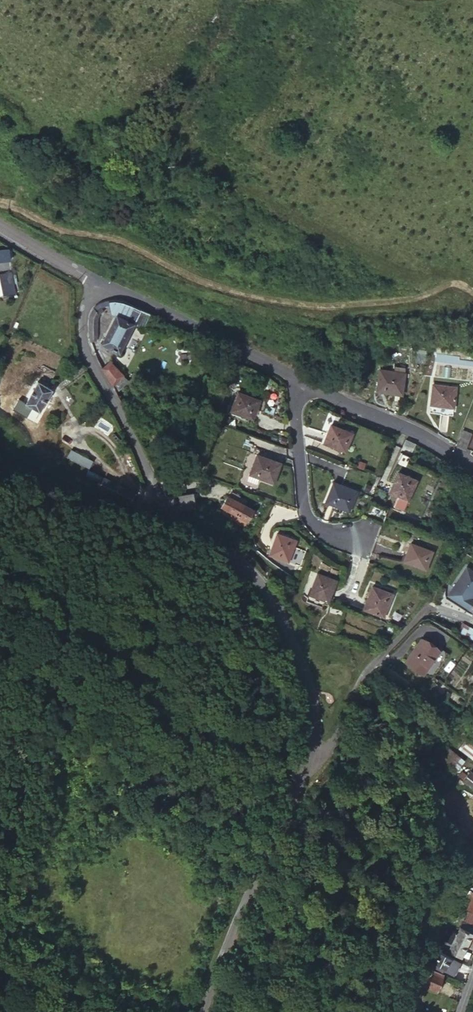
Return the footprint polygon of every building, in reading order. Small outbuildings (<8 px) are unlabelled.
[(11,262),(11,249),(0,250),(0,262),(11,262)] [(16,293),(10,270),(0,273),(0,290),(2,297),(16,293)] [(50,278),(44,274),(41,282),(47,284),(50,278)] [(117,300),(112,300),(113,316),(117,318),(102,347),(120,356),(134,328),(142,312),(117,300)] [(90,334),(93,344),(99,342),(101,319),(104,316),(97,305),(91,311),(90,324),(90,334)] [(144,333),(152,317),(142,312),(134,328),(144,333)] [(113,366),(105,372),(113,388),(123,381),(113,366)] [(395,374),(380,371),(376,392),(401,396),(405,376),(395,374)] [(52,387),(39,379),(25,404),(38,412),(52,387)] [(113,388),(118,394),(128,387),(123,381),(113,388)] [(455,390),(431,387),(429,406),(452,409),(455,390)] [(259,401),(238,394),(231,410),(253,418),(259,401)] [(352,433),(330,425),(323,442),(345,451),(352,433)] [(458,431),(451,445),(457,451),(465,435),(458,431)] [(412,447),(406,444),(400,457),(406,460),(412,447)] [(95,462),(82,454),(78,462),(91,469),(95,462)] [(257,455),(249,475),(259,479),(274,484),(281,463),(257,455)] [(102,474),(91,469),(87,476),(98,482),(102,474)] [(416,480),(397,473),(388,493),(407,502),(416,480)] [(259,479),(249,475),(246,483),(256,486),(259,479)] [(357,494),(333,484),(325,502),(350,512),(357,494)] [(194,502),(190,492),(176,498),(179,508),(194,502)] [(232,498),(225,510),(236,516),(250,523),(256,511),(232,498)] [(236,516),(233,521),(247,528),(250,523),(236,516)] [(296,540),(276,533),(267,555),(287,562),(296,540)] [(432,553),(410,544),(402,562),(424,572),(432,553)] [(460,583),(455,591),(472,604),(472,564),(460,583)] [(335,581),(315,572),(306,595),(326,603),(335,581)] [(391,593),(370,586),(361,610),(381,618),(391,593)] [(472,638),(472,627),(462,622),(457,630),(472,638)] [(440,652),(423,641),(407,665),(434,683),(451,656),(442,650),(440,652)] [(471,734),(461,752),(472,761),(472,736),(471,734)] [(463,763),(450,752),(441,765),(454,776),(463,763)] [(470,773),(463,784),(472,791),(472,775),(470,773)] [(471,886),(464,902),(469,904),(468,907),(466,911),(472,914),(472,887),(471,886)] [(472,925),(462,920),(455,934),(448,931),(443,940),(451,945),(448,952),(460,958),(471,935),(469,934),(472,925)] [(461,965),(431,952),(427,961),(433,964),(430,970),(442,975),(444,970),(456,975),(461,965)] [(433,994),(442,975),(430,970),(423,988),(433,994)]
